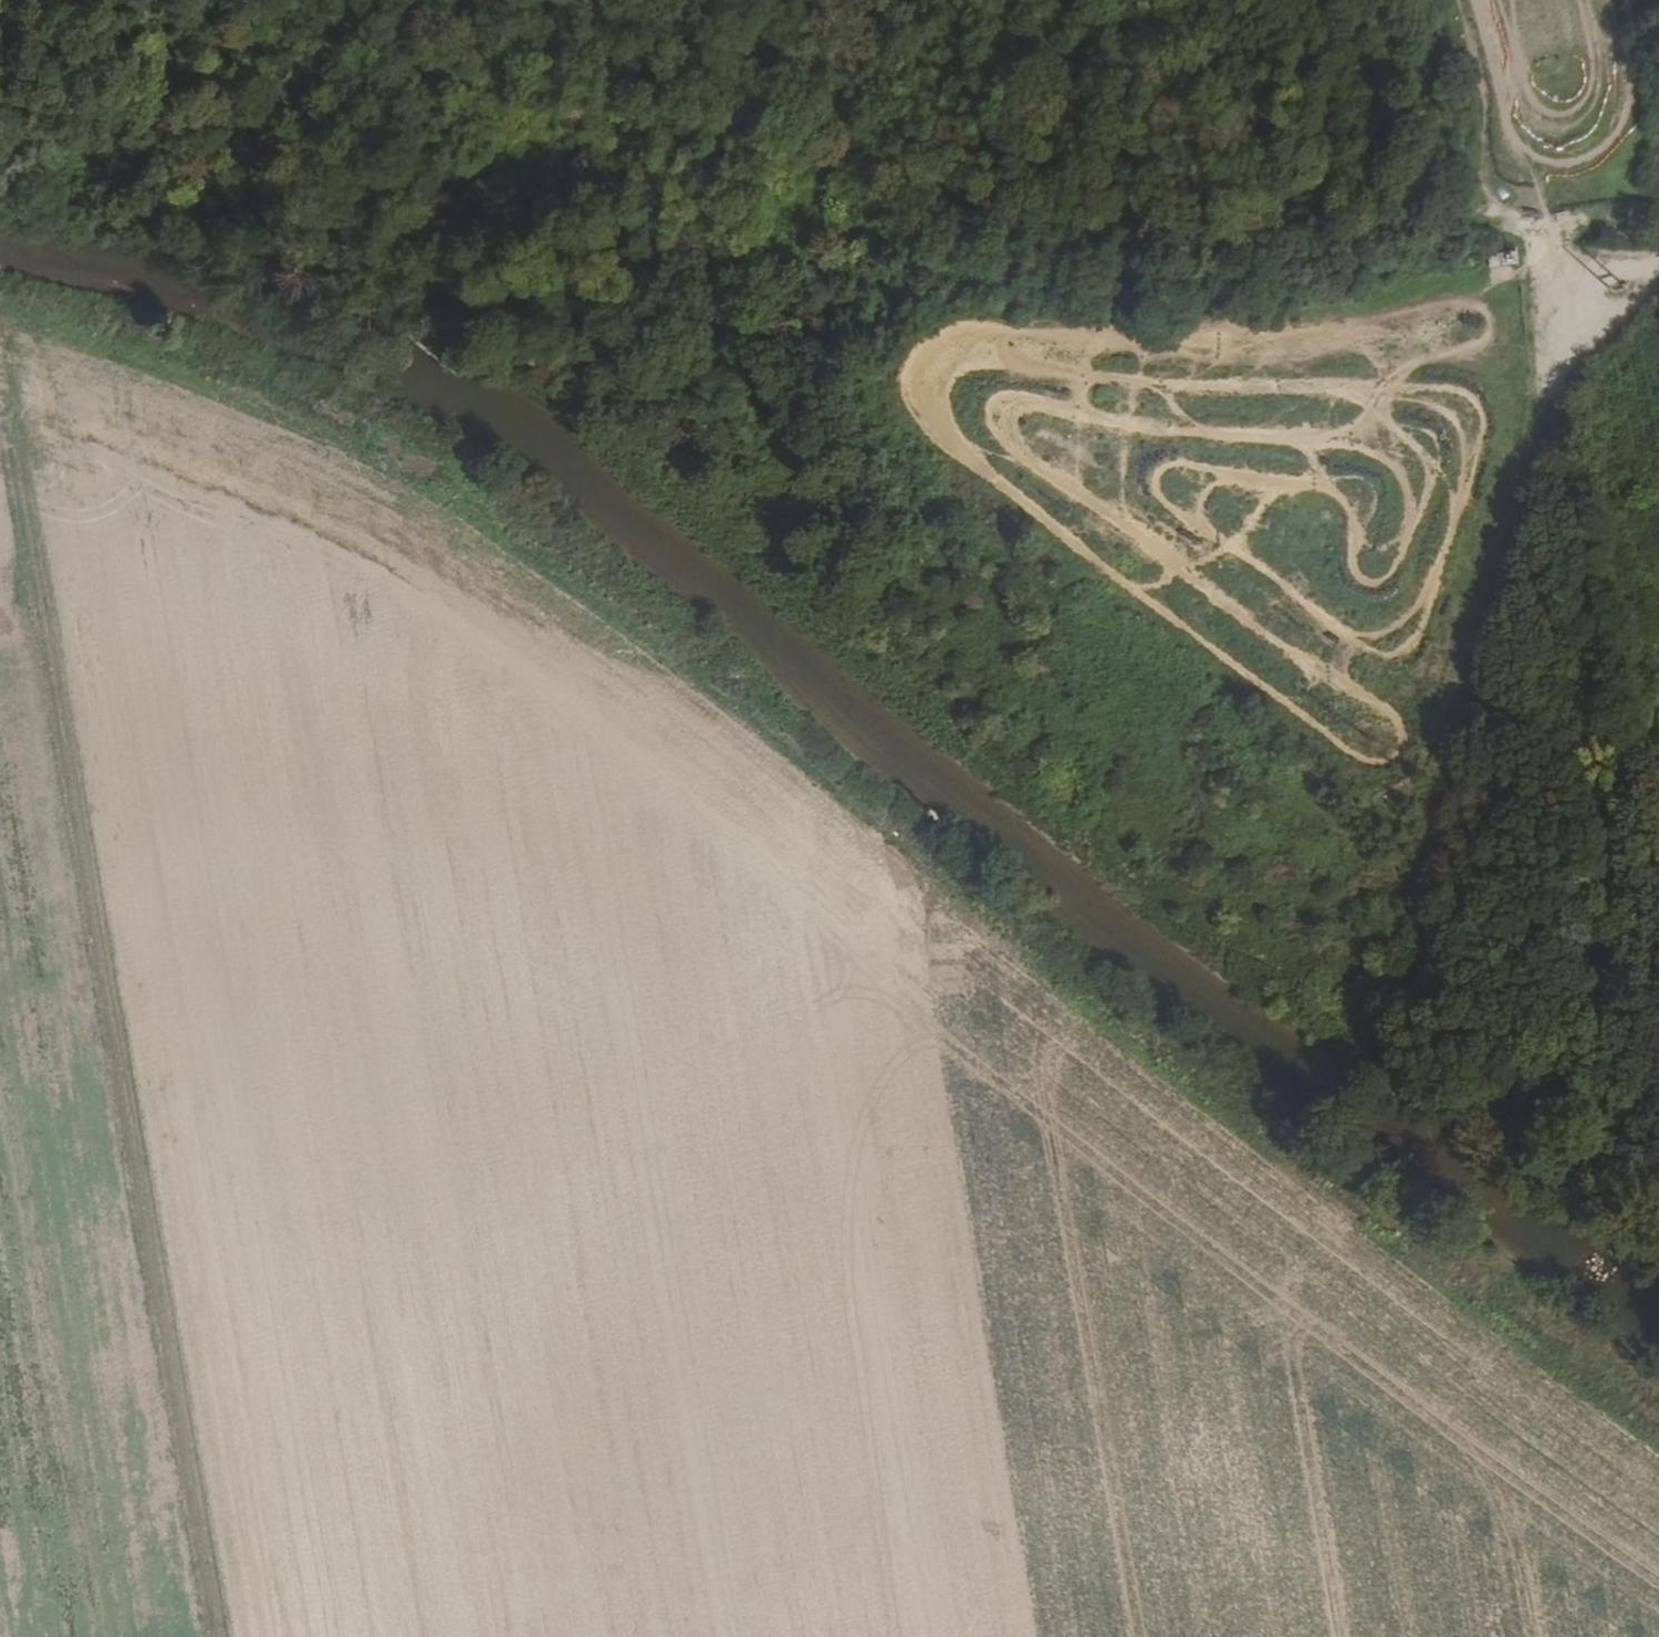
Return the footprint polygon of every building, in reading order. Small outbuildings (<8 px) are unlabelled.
[(1488,255),(1495,283),(1521,277),(1514,248),(1488,255)]
